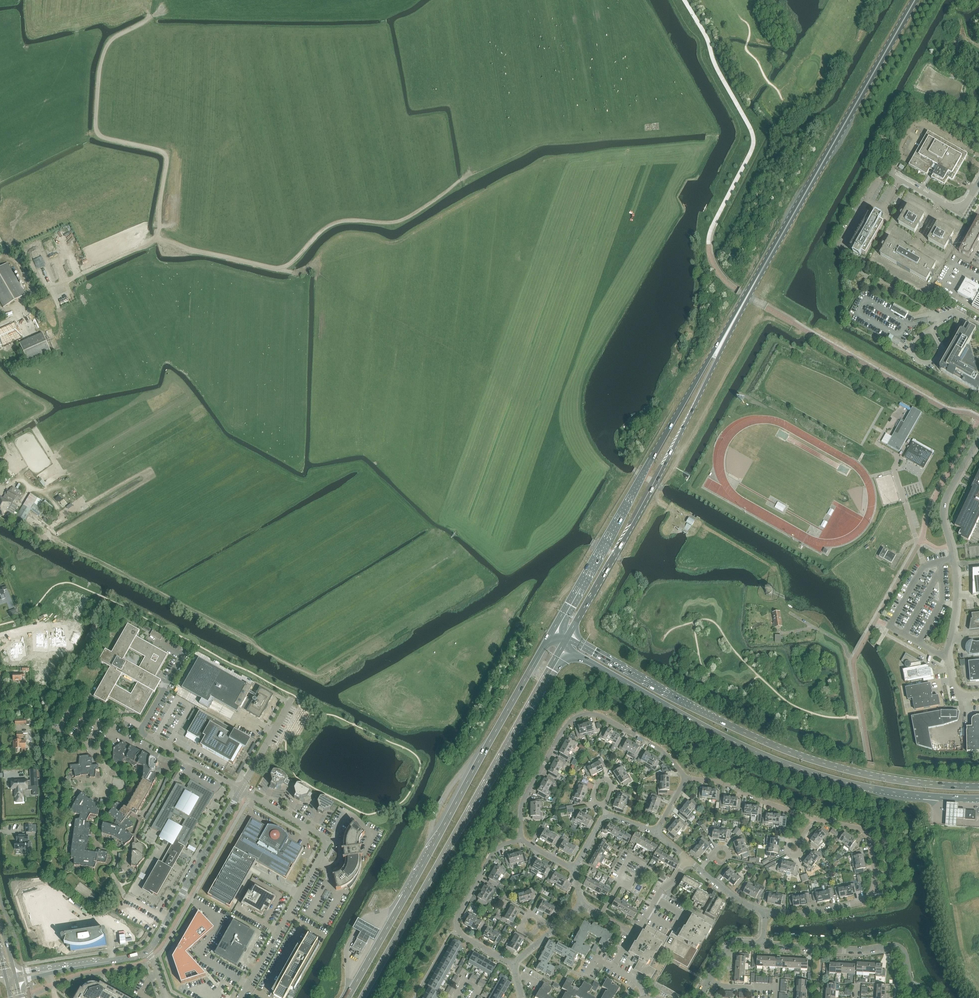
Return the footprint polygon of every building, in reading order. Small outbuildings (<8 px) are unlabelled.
[(933,175),(931,178),(944,186),(948,179),(952,181),(968,155),(928,132),(909,165),(926,175),(928,172),(933,175)] [(899,224),(915,233),(924,217),(908,208),(899,224)] [(852,244),(856,247),(853,252),(860,256),(861,253),(865,256),(884,224),(882,223),(883,216),(882,216),(880,220),(875,218),(876,216),(874,215),(871,220),(867,218),(852,244)] [(928,241),(944,250),(953,234),(937,225),(928,241)] [(965,240),(975,246),(978,241),(978,239),(978,238),(978,233),(972,229),(965,240)] [(935,266),(890,240),(880,256),(926,282),(935,266)] [(975,246),(965,240),(959,252),(969,257),(971,252),(972,252),(973,251),(972,250),(975,246)] [(26,295),(7,263),(0,267),(0,302),(3,307),(26,295)] [(966,279),(958,293),(967,298),(967,299),(972,302),(972,301),(974,303),(972,306),(978,310),(978,286),(966,279)] [(861,293),(849,313),(851,319),(891,342),(898,346),(900,342),(904,344),(913,328),(915,321),(914,318),(907,314),(908,312),(895,304),(893,306),(867,291),(861,293)] [(2,344),(3,347),(23,339),(18,327),(17,327),(15,323),(0,329),(0,345),(2,344)] [(939,368),(940,369),(940,370),(941,371),(977,391),(978,391),(978,390),(978,377),(974,364),(977,363),(975,358),(973,358),(969,343),(976,330),(966,324),(963,330),(962,330),(961,330),(960,331),(957,336),(956,335),(941,360),(943,361),(940,367),(939,368)] [(20,344),(28,362),(51,352),(42,333),(20,344)] [(895,432),(887,445),(898,451),(899,452),(907,439),(922,412),(913,407),(904,423),(903,423),(901,421),(896,429),(895,432)] [(909,449),(904,458),(924,469),(933,453),(913,442),(910,446),(908,447),(909,449)] [(975,484),(973,483),(972,486),(972,488),(955,526),(961,529),(960,531),(959,535),(961,536),(962,536),(961,537),(968,541),(978,518),(978,474),(975,484)] [(39,517),(44,511),(39,507),(42,501),(31,494),(16,517),(24,521),(31,510),(39,517)] [(5,517),(7,514),(12,517),(18,506),(0,496),(0,514),(5,517)] [(896,556),(883,549),(879,557),(891,564),(896,556)] [(766,593),(769,595),(773,594),(775,590),(773,586),(770,585),(766,586),(764,590),(766,593)] [(972,619),(971,619),(969,630),(978,629),(978,613),(972,614),(972,619)] [(110,668),(94,697),(106,703),(109,697),(140,715),(153,692),(154,693),(161,681),(155,677),(168,654),(136,637),(140,631),(128,624),(112,653),(105,649),(99,661),(110,668)] [(163,636),(153,630),(150,635),(161,641),(163,636)] [(17,651),(17,652),(12,652),(12,655),(12,656),(12,658),(13,658),(13,659),(21,659),(20,651),(20,649),(21,649),(21,648),(29,648),(29,641),(17,641),(17,648),(17,651)] [(969,654),(973,655),(978,655),(978,642),(976,643),(972,642),(969,654)] [(906,653),(901,661),(905,663),(905,664),(905,665),(905,666),(905,667),(906,667),(906,668),(907,668),(907,669),(903,670),(905,682),(934,677),(933,670),(933,669),(926,665),(921,666),(920,662),(921,662),(921,663),(921,662),(917,660),(906,653)] [(246,684),(246,685),(199,658),(182,688),(208,703),(211,697),(237,712),(239,707),(240,708),(252,687),(246,684)] [(970,676),(970,682),(976,681),(978,681),(978,661),(968,662),(970,676)] [(906,688),(908,699),(912,698),(913,701),(913,700),(915,710),(940,705),(938,695),(932,696),(932,694),(932,693),(932,691),(931,691),(930,684),(906,688)] [(248,712),(259,718),(272,696),(260,689),(248,712)] [(957,718),(957,711),(941,711),(911,717),(917,745),(932,750),(929,729),(944,726),(943,718),(957,718)] [(198,745),(233,765),(248,739),(199,712),(187,733),(200,740),(198,745)] [(973,718),(972,718),(972,719),(972,720),(972,721),(972,727),(966,727),(966,728),(967,728),(967,730),(966,730),(967,752),(978,751),(978,716),(978,715),(976,715),(976,716),(975,716),(974,717),(973,718)] [(591,722),(584,724),(586,733),(590,732),(590,734),(597,732),(594,724),(591,725),(591,722)] [(578,729),(575,730),(577,738),(583,736),(583,734),(586,733),(584,724),(577,726),(578,729)] [(606,739),(609,741),(614,733),(608,729),(606,732),(603,730),(599,738),(605,741),(606,739)] [(14,744),(14,745),(14,747),(14,748),(14,749),(15,749),(26,748),(26,741),(22,741),(21,741),(21,738),(23,738),(23,733),(17,733),(17,738),(18,741),(14,741),(14,744)] [(614,733),(609,741),(612,743),(611,744),(617,747),(621,740),(618,739),(620,736),(614,733)] [(568,742),(566,740),(562,746),(571,751),(572,748),(574,749),(577,743),(570,739),(568,742)] [(625,750),(628,752),(633,743),(627,740),(625,743),(623,741),(619,748),(624,751),(625,750)] [(130,841),(133,837),(134,837),(134,842),(132,844),(131,866),(137,868),(143,860),(144,845),(139,842),(138,843),(136,841),(137,833),(141,822),(142,819),(144,819),(143,818),(142,819),(141,818),(141,816),(140,817),(138,818),(136,815),(155,781),(155,778),(158,777),(158,762),(156,761),(123,742),(113,748),(113,757),(129,763),(133,767),(137,764),(139,766),(139,770),(140,771),(140,774),(142,773),(143,774),(143,778),(126,807),(117,802),(114,804),(113,807),(113,808),(108,814),(116,820),(113,826),(103,823),(102,828),(102,835),(107,836),(107,835),(112,836),(112,838),(116,840),(117,839),(121,842),(121,843),(124,846),(130,841)] [(628,752),(631,753),(630,755),(636,758),(640,751),(637,750),(639,747),(633,743),(628,752)] [(571,751),(562,746),(559,752),(562,754),(560,757),(567,761),(570,755),(569,754),(571,751)] [(644,762),(647,764),(651,756),(645,752),(644,755),(641,753),(637,760),(643,764),(644,762)] [(69,770),(73,770),(73,769),(74,769),(74,777),(73,778),(72,779),(71,779),(72,779),(73,779),(74,778),(75,777),(80,776),(80,775),(90,774),(90,777),(95,778),(96,778),(98,778),(99,779),(99,778),(98,778),(96,777),(95,777),(96,770),(100,769),(99,769),(98,765),(92,765),(92,762),(91,760),(92,759),(91,758),(89,757),(89,756),(89,755),(80,756),(79,755),(79,756),(79,764),(70,765),(70,770),(69,770)] [(651,756),(647,764),(650,766),(649,767),(654,770),(658,763),(656,762),(657,759),(651,756)] [(555,760),(551,766),(560,770),(561,767),(563,768),(566,762),(559,758),(558,761),(555,760)] [(596,763),(593,765),(597,773),(603,770),(602,767),(605,766),(601,758),(595,761),(596,763)] [(613,773),(617,778),(625,773),(623,770),(624,769),(621,764),(614,768),(616,771),(613,773)] [(597,773),(593,765),(590,766),(589,765),(583,768),(587,775),(590,773),(591,776),(597,773)] [(560,770),(551,766),(548,772),(551,773),(549,776),(556,780),(560,774),(558,773),(560,770)] [(30,770),(29,770),(30,770),(31,786),(38,786),(37,769),(30,770)] [(272,782),(271,785),(275,788),(277,785),(283,783),(286,778),(286,776),(283,773),(281,772),(279,771),(276,770),(274,770),(273,771),(270,776),(272,782)] [(625,773),(617,778),(620,784),(623,782),(625,785),(632,781),(628,775),(627,776),(625,773)] [(660,780),(660,784),(669,783),(669,777),(666,777),(666,774),(658,774),(658,780),(660,780)] [(22,786),(27,786),(27,777),(12,777),(12,786),(14,786),(14,793),(22,793),(22,786)] [(544,779),(541,785),(549,789),(551,786),(552,787),(555,782),(548,778),(547,780),(544,779)] [(185,847),(188,840),(192,834),(195,827),(199,820),(203,813),(207,807),(211,800),(215,794),(215,793),(215,794),(191,780),(188,785),(188,786),(187,788),(184,787),(182,785),(179,784),(176,783),(176,784),(151,828),(158,832),(159,831),(162,832),(159,837),(172,845),(168,850),(161,863),(159,861),(143,890),(148,893),(149,891),(157,896),(172,869),(185,847)] [(578,788),(576,792),(585,795),(588,788),(585,787),(586,784),(578,782),(576,788),(578,788)] [(669,783),(660,784),(660,787),(658,787),(658,794),(666,794),(666,790),(669,790),(669,783)] [(297,784),(294,789),(296,795),(294,798),(299,801),(301,798),(307,796),(310,791),(310,790),(308,788),(307,787),(305,785),(302,784),(300,784),(297,784)] [(549,789),(541,785),(537,791),(540,792),(538,795),(546,799),(549,793),(547,793),(549,789)] [(705,798),(709,798),(710,789),(703,788),(703,791),(700,791),(699,799),(705,799),(705,798)] [(710,789),(709,798),(713,798),(712,800),(719,801),(720,793),(717,793),(717,789),(710,789)] [(585,795),(576,792),(575,795),(573,794),(571,800),(579,803),(580,800),(583,801),(585,795)] [(617,794),(615,800),(624,804),(627,805),(631,795),(620,792),(619,795),(617,794)] [(82,793),(77,798),(74,797),(72,800),(73,801),(72,804),(74,805),(73,806),(70,812),(75,815),(75,814),(80,815),(79,819),(75,820),(72,845),(71,852),(71,859),(74,859),(74,866),(80,866),(84,867),(88,867),(95,869),(97,862),(105,863),(107,857),(108,852),(101,851),(101,849),(98,849),(98,851),(95,852),(95,853),(87,851),(88,837),(89,838),(90,835),(91,835),(91,832),(90,831),(90,824),(86,824),(87,821),(90,815),(98,816),(99,809),(96,808),(97,806),(90,799),(89,800),(86,796),(82,793)] [(651,800),(650,804),(659,807),(661,801),(658,800),(659,797),(651,794),(649,800),(651,800)] [(727,806),(730,807),(731,797),(724,796),(724,800),(721,799),(720,807),(726,808),(727,806)] [(320,797),(317,802),(319,808),(318,811),(322,814),(324,811),(331,809),(333,804),(333,803),(332,802),(330,800),(328,798),(326,798),(325,797),(323,797),(320,797)] [(730,807),(734,807),(734,809),(740,810),(741,801),(738,801),(738,798),(731,797),(730,807)] [(530,803),(530,810),(540,810),(540,806),(542,806),(542,800),(534,800),(534,803),(530,803)] [(624,804),(615,800),(613,807),(616,808),(615,811),(622,814),(625,808),(623,807),(624,804)] [(688,801),(684,807),(691,813),(694,810),(695,811),(699,806),(693,801),(691,803),(688,801)] [(659,807),(650,804),(648,807),(647,807),(644,813),(652,815),(653,812),(656,814),(659,807)] [(748,815),(751,815),(752,806),(746,805),(745,808),(742,808),(741,816),(748,816),(748,815)] [(752,806),(751,815),(755,815),(755,817),(761,818),(762,810),(759,810),(759,806),(752,806)] [(691,813),(684,807),(680,812),(682,814),(680,816),(686,821),(693,814),(691,813)] [(540,810),(530,810),(530,816),(534,816),(534,820),(542,820),(542,813),(540,813),(540,810)] [(964,819),(975,820),(976,811),(964,810),(964,819)] [(580,826),(581,823),(586,815),(580,812),(578,815),(576,813),(571,821),(580,826)] [(769,823),(772,824),(774,814),(767,813),(766,816),(763,816),(762,824),(769,825),(769,823)] [(774,814),(772,824),(776,824),(776,826),(782,826),(783,818),(780,818),(780,815),(774,814)] [(586,815),(581,823),(584,825),(583,827),(589,830),(593,823),(590,821),(592,819),(586,815)] [(287,838),(286,838),(285,837),(284,836),(284,835),(283,834),(282,833),(281,832),(280,831),(279,831),(278,830),(277,830),(276,829),(274,829),(273,828),(272,828),(271,828),(270,828),(269,828),(267,827),(251,818),(242,835),(240,837),(235,846),(234,849),(233,849),(216,881),(213,885),(214,885),(210,891),(208,895),(211,897),(226,905),(230,908),(232,903),(255,862),(256,861),(283,877),(286,878),(294,864),(303,848),(287,838)] [(677,820),(672,825),(680,831),(682,829),(683,830),(687,825),(681,820),(679,822),(677,820)] [(355,823),(354,822),(353,824),(351,826),(350,827),(349,828),(347,827),(347,828),(346,830),(345,833),(344,836),(344,838),(344,839),(343,843),(343,846),(344,849),(343,849),(343,851),(344,853),(343,853),(342,854),(343,855),(344,856),(344,858),(344,859),(345,859),(345,861),(345,863),(344,865),(344,867),(343,868),(342,869),(339,871),(338,871),(339,873),(338,873),(338,874),(335,875),(333,875),(333,876),(334,876),(337,889),(336,889),(336,890),(338,889),(341,889),(342,888),(343,888),(346,886),(347,885),(350,889),(350,888),(351,886),(353,885),(354,882),(356,880),(358,876),(359,873),(359,871),(360,867),(360,865),(360,857),(361,857),(361,856),(360,856),(359,848),(360,848),(360,847),(359,847),(358,846),(359,843),(359,841),(360,840),(361,838),(362,838),(361,837),(362,835),(364,834),(364,833),(363,834),(354,823),(355,823)] [(605,824),(602,830),(602,833),(605,834),(607,834),(608,832),(611,834),(614,827),(609,824),(607,824),(605,824)] [(680,831),(672,825),(668,831),(670,833),(668,835),(675,840),(679,835),(677,834),(680,831)] [(540,838),(546,842),(550,834),(547,832),(548,830),(542,827),(538,834),(541,836),(540,838)] [(614,827),(611,834),(616,837),(620,830),(614,827)] [(712,839),(719,840),(721,830),(717,830),(717,828),(711,827),(710,835),(713,835),(712,839)] [(719,840),(726,841),(726,838),(729,838),(731,830),(725,829),(724,831),(721,830),(719,840)] [(818,830),(814,835),(822,841),(824,838),(826,839),(829,834),(823,829),(821,831),(818,830)] [(616,837),(615,839),(620,842),(622,840),(626,833),(620,830),(616,837)] [(626,833),(622,840),(627,843),(631,837),(626,833)] [(842,842),(845,844),(850,837),(845,833),(843,835),(840,833),(836,840),(841,844),(842,842)] [(553,835),(550,834),(546,842),(552,845),(553,842),(556,844),(560,837),(554,834),(553,835)] [(631,840),(636,844),(640,837),(635,834),(631,840)] [(26,845),(26,841),(28,840),(28,835),(20,836),(18,836),(17,836),(17,841),(18,841),(18,843),(15,843),(15,849),(26,849),(26,846),(26,845)] [(822,841),(814,835),(810,841),(813,842),(811,845),(817,850),(821,845),(820,844),(822,841)] [(734,843),(736,849),(745,846),(744,843),(745,842),(743,836),(736,839),(737,842),(734,843)] [(770,842),(769,846),(779,847),(780,840),(776,840),(777,837),(769,836),(768,842),(770,842)] [(636,844),(642,847),(646,840),(640,837),(636,844)] [(700,843),(697,846),(705,852),(709,847),(706,845),(708,842),(702,837),(698,842),(700,843)] [(850,837),(845,844),(848,846),(847,848),(852,852),(852,851),(857,845),(854,843),(856,841),(850,837)] [(559,849),(565,853),(569,844),(566,843),(567,841),(562,838),(558,845),(560,846),(559,849)] [(642,847),(647,850),(651,843),(646,840),(642,847)] [(601,842),(598,848),(605,852),(607,853),(609,850),(606,849),(608,846),(601,842)] [(651,843),(647,850),(653,853),(657,846),(651,843)] [(569,844),(565,853),(571,856),(572,853),(575,855),(579,848),(573,845),(573,846),(569,844)] [(705,852),(697,846),(695,849),(694,848),(689,853),(696,858),(698,855),(700,858),(705,852)] [(745,846),(736,849),(738,856),(741,855),(743,858),(750,855),(748,849),(746,850),(745,846)] [(779,847),(769,846),(769,849),(767,849),(766,856),(774,856),(775,853),(778,854),(779,847)] [(598,848),(595,853),(602,857),(604,858),(606,856),(607,853),(605,852),(598,848)] [(653,857),(658,860),(662,853),(657,850),(653,857)] [(811,852),(807,857),(815,863),(817,860),(819,861),(822,856),(816,851),(814,854),(811,852)] [(521,852),(514,854),(516,863),(520,862),(520,864),(527,862),(524,854),(521,855),(521,852)] [(595,853),(592,859),(599,863),(602,857),(595,853)] [(662,853),(658,860),(664,863),(668,856),(662,853)] [(854,860),(855,863),(864,862),(863,855),(860,856),(859,853),(851,854),(853,860),(854,860)] [(516,863),(514,854),(507,856),(508,859),(505,859),(507,867),(513,866),(513,864),(516,863)] [(668,856),(664,863),(669,866),(673,860),(668,856)] [(815,863),(807,857),(803,863),(806,865),(804,867),(811,872),(814,867),(813,866),(815,863)] [(592,859),(589,864),(595,868),(599,863),(592,859)] [(532,861),(528,868),(531,870),(531,871),(536,874),(537,873),(538,871),(543,863),(538,860),(538,861),(536,860),(535,863),(532,861)] [(673,860),(669,866),(675,870),(679,863),(673,860)] [(784,871),(787,872),(790,863),(783,861),(782,864),(779,863),(777,871),(783,872),(784,871)] [(864,862),(855,863),(852,864),(853,868),(854,867),(855,874),(863,872),(862,869),(866,869),(864,862)] [(543,863),(538,871),(537,873),(546,878),(550,871),(547,869),(549,867),(543,863)] [(790,863),(787,872),(791,873),(790,874),(796,876),(798,868),(795,868),(796,864),(790,863)] [(495,867),(491,873),(500,877),(501,874),(503,875),(506,869),(499,865),(498,868),(495,867)] [(724,877),(729,882),(735,874),(732,872),(733,871),(728,867),(723,873),(726,875),(724,877)] [(553,882),(556,884),(561,876),(555,872),(553,875),(551,874),(547,881),(552,884),(553,882)] [(500,877),(491,873),(488,878),(491,880),(489,883),(496,887),(500,881),(498,880),(500,877)] [(735,874),(729,882),(734,886),(736,884),(739,886),(744,879),(739,875),(738,877),(735,874)] [(561,876),(556,884),(559,886),(558,887),(564,891),(568,883),(565,882),(567,879),(561,876)] [(686,877),(684,876),(678,886),(694,895),(691,900),(694,901),(693,902),(696,904),(697,903),(702,906),(701,907),(703,908),(703,907),(709,897),(710,897),(710,898),(711,899),(704,910),(706,911),(704,915),(713,920),(715,918),(724,902),(714,896),(716,894),(716,893),(715,893),(715,892),(714,892),(713,892),(712,894),(710,893),(710,895),(699,889),(702,885),(687,876),(686,876),(686,877)] [(587,878),(583,885),(589,888),(593,881),(587,878)] [(593,881),(589,888),(595,891),(598,885),(593,881)] [(744,893),(750,896),(754,888),(751,886),(752,884),(746,881),(742,888),(745,890),(744,893)] [(598,885),(595,891),(600,895),(604,888),(605,886),(600,882),(598,885)] [(845,887),(847,897),(853,895),(853,892),(856,892),(854,884),(848,885),(848,887),(845,887)] [(484,886),(481,892),(489,896),(491,893),(492,894),(495,889),(488,885),(487,887),(484,886)] [(822,892),(824,901),(831,900),(830,897),(833,896),(832,888),(826,890),(825,885),(821,886),(822,892)] [(604,888),(600,895),(606,898),(610,891),(611,889),(605,886),(604,888)] [(841,888),(841,886),(835,888),(836,896),(839,895),(840,898),(847,897),(845,887),(841,888)] [(249,892),(249,891),(246,897),(242,904),(251,909),(262,915),(265,909),(267,910),(270,905),(271,905),(275,898),(262,890),(261,891),(255,887),(252,892),(251,893),(249,892)] [(527,891),(524,892),(526,901),(533,900),(532,896),(535,896),(533,888),(527,890),(527,891)] [(754,888),(750,896),(756,899),(757,896),(760,898),(764,891),(758,888),(757,889),(754,888)] [(822,892),(819,893),(818,891),(812,892),(814,900),(817,900),(818,903),(824,901),(822,892)] [(489,896),(481,892),(477,898),(480,899),(479,902),(486,906),(489,900),(487,899),(489,896)] [(526,901),(524,892),(520,893),(520,892),(513,893),(516,901),(519,900),(520,903),(526,901)] [(768,903),(774,905),(776,895),(773,895),(773,893),(767,892),(765,900),(768,900),(768,903)] [(803,896),(799,896),(800,906),(807,905),(807,902),(810,901),(809,893),(802,894),(803,896)] [(776,895),(774,905),(781,906),(782,903),(785,903),(786,895),(780,894),(780,896),(776,895)] [(795,895),(789,896),(790,904),(793,903),(794,907),(800,906),(799,896),(796,897),(795,895)] [(687,904),(673,896),(671,898),(686,906),(700,914),(701,912),(687,904)] [(547,901),(541,898),(537,905),(540,907),(538,909),(544,913),(549,905),(546,903),(547,901)] [(612,906),(617,909),(621,902),(615,899),(612,906)] [(617,909),(623,912),(627,905),(621,902),(617,909)] [(509,909),(507,912),(516,917),(519,911),(516,910),(518,907),(511,903),(507,908),(509,909)] [(549,905),(544,913),(550,916),(552,913),(554,915),(558,908),(553,905),(552,906),(549,905)] [(623,912),(629,915),(633,909),(627,905),(623,912)] [(629,915),(634,918),(638,912),(633,909),(629,915)] [(214,928),(199,911),(172,958),(181,983),(206,975),(186,953),(214,928)] [(516,917),(507,912),(506,916),(504,915),(501,920),(508,924),(509,922),(512,923),(516,917)] [(464,924),(470,927),(475,919),(472,917),(473,916),(468,913),(467,916),(468,917),(464,924)] [(672,931),(668,938),(666,936),(658,951),(670,958),(674,961),(680,964),(687,968),(690,962),(691,962),(697,950),(696,949),(701,939),(702,940),(706,933),(708,934),(711,928),(702,923),(703,922),(692,916),(684,931),(683,930),(679,928),(676,933),(672,931)] [(360,933),(357,939),(366,944),(369,938),(374,940),(379,930),(358,918),(352,928),(360,933)] [(475,919),(470,927),(476,931),(478,928),(481,929),(485,922),(479,919),(478,921),(475,919)] [(215,952),(215,954),(224,959),(237,966),(244,952),(243,951),(243,950),(245,951),(246,949),(244,948),(245,948),(246,949),(255,933),(240,925),(233,921),(215,952)] [(593,935),(598,926),(593,923),(591,926),(590,925),(590,924),(584,921),(579,929),(580,930),(577,935),(585,940),(588,934),(587,934),(588,932),(593,935)] [(483,936),(489,940),(493,932),(490,930),(491,928),(485,925),(481,932),(484,934),(483,936)] [(647,925),(635,946),(634,946),(629,954),(639,959),(639,960),(634,958),(632,962),(637,964),(634,969),(651,979),(656,970),(649,966),(658,951),(666,936),(647,925)] [(72,933),(69,934),(68,933),(66,933),(66,934),(64,934),(65,936),(63,935),(62,935),(61,936),(61,937),(61,938),(62,939),(63,939),(64,938),(66,938),(64,943),(66,944),(67,947),(70,947),(71,951),(71,950),(107,945),(105,934),(105,935),(102,935),(100,933),(101,932),(102,932),(102,933),(103,933),(104,932),(105,931),(105,930),(104,929),(103,929),(102,930),(101,931),(100,926),(71,930),(72,933)] [(598,926),(593,935),(599,938),(600,937),(602,938),(598,943),(607,948),(610,943),(607,941),(609,939),(609,940),(613,934),(604,929),(604,930),(598,926)] [(493,932),(489,940),(495,943),(496,940),(499,942),(503,935),(497,932),(496,933),(493,932)] [(511,941),(520,946),(523,940),(520,938),(522,936),(515,932),(512,937),(513,938),(511,941)] [(291,989),(293,990),(294,990),(319,944),(316,943),(317,941),(308,936),(307,935),(300,947),(297,946),(271,992),(272,992),(274,993),(274,995),(279,997),(285,997),(291,989)] [(585,940),(577,935),(573,941),(576,942),(575,944),(574,944),(571,949),(578,953),(577,953),(579,954),(580,954),(585,957),(590,948),(584,945),(584,946),(582,946),(585,940)] [(352,949),(360,953),(366,944),(357,939),(352,949)] [(544,949),(541,954),(550,959),(553,954),(552,953),(553,951),(558,954),(563,946),(558,943),(556,945),(555,944),(549,940),(544,949)] [(450,944),(449,946),(459,952),(463,947),(462,946),(456,943),(453,941),(451,945),(450,944)] [(520,946),(511,941),(510,944),(508,944),(503,952),(512,957),(513,954),(512,953),(514,950),(516,952),(520,946)] [(449,949),(447,953),(456,958),(459,952),(449,946),(448,948),(449,949)] [(569,949),(563,946),(558,954),(564,958),(565,956),(566,957),(563,963),(572,968),(575,962),(572,960),(573,958),(574,959),(577,953),(578,953),(571,949),(569,948),(569,949)] [(444,955),(442,957),(453,963),(456,958),(447,953),(445,956),(444,955)] [(468,963),(474,966),(480,955),(478,954),(477,955),(473,953),(470,959),(468,963)] [(550,959),(541,954),(538,960),(541,962),(540,964),(539,963),(536,969),(544,974),(545,973),(550,976),(555,968),(549,964),(549,966),(547,965),(550,959)] [(736,956),(736,963),(745,964),(746,958),(749,958),(749,954),(739,954),(739,957),(736,956)] [(474,966),(479,969),(485,959),(481,957),(482,956),(480,955),(474,966)] [(442,960),(440,964),(450,969),(453,963),(442,957),(441,959),(442,960)] [(479,969),(485,972),(490,962),(491,961),(489,960),(488,961),(485,959),(479,969)] [(490,962),(485,972),(490,975),(496,966),(490,962)] [(437,966),(436,968),(447,974),(450,969),(440,964),(438,967),(437,966)] [(434,974),(444,980),(447,974),(436,968),(435,970),(436,971),(434,974)] [(431,977),(430,979),(441,985),(444,980),(434,974),(432,978),(431,977)] [(500,978),(497,983),(507,989),(510,983),(505,980),(500,978)] [(607,978),(602,987),(607,990),(606,992),(605,991),(602,997),(604,997),(613,997),(614,996),(619,988),(613,985),(613,986),(611,984),(612,982),(607,978)] [(441,985),(430,979),(429,981),(430,982),(428,986),(437,991),(441,985)] [(567,980),(562,988),(567,991),(566,993),(565,993),(562,997),(573,997),(574,997),(575,996),(579,989),(573,986),(573,987),(571,986),(572,983),(567,980)] [(595,991),(597,988),(599,984),(594,981),(592,985),(593,985),(592,987),(591,989),(595,991)] [(592,997),(587,994),(588,992),(589,993),(591,989),(592,987),(584,982),(580,988),(580,987),(579,989),(575,996),(579,997),(591,997),(592,997)] [(101,986),(100,985),(98,984),(96,983),(95,983),(93,983),(92,983),(91,983),(90,983),(89,984),(87,985),(86,985),(85,986),(85,987),(84,987),(83,988),(81,991),(77,997),(123,997),(101,986)] [(507,989),(497,983),(494,989),(504,994),(506,991),(507,991),(508,989),(507,989)] [(544,984),(540,989),(535,997),(536,997),(552,997),(547,995),(548,993),(549,994),(552,988),(544,984)] [(424,993),(433,997),(436,997),(438,993),(429,988),(427,992),(426,991),(424,993)] [(494,989),(491,994),(498,997),(502,997),(504,994),(494,989)]
